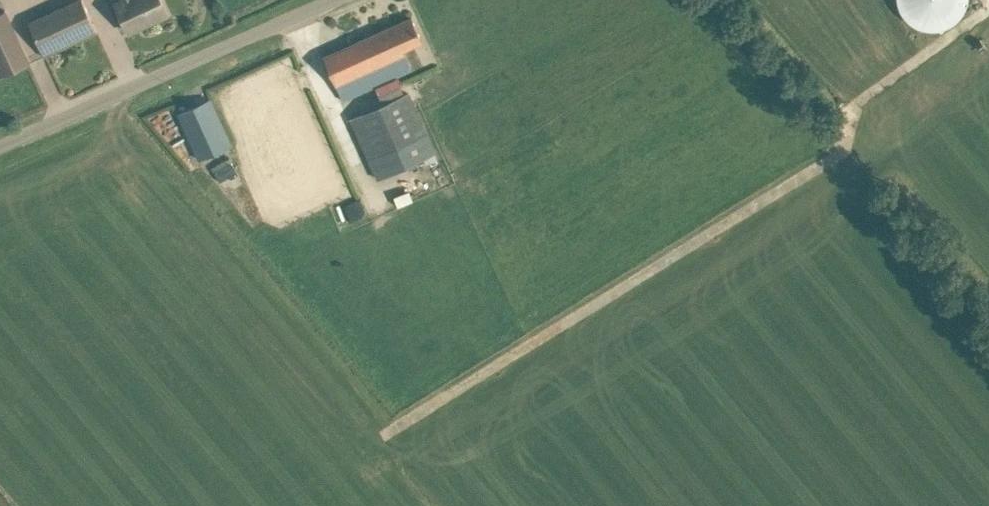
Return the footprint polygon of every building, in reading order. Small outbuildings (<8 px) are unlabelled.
[(84,0),(75,0),(29,21),(44,55),(97,30),(84,0)] [(162,0),(118,0),(116,1),(130,30),(167,12),(162,0)] [(903,14),(913,23),(926,28),(936,28),(947,25),(957,18),(965,8),(968,0),(897,0),(903,14)] [(30,61),(6,9),(0,11),(0,75),(30,61)] [(422,38),(420,34),(412,16),(323,55),(343,98),(411,67),(402,46),(422,38)] [(436,150),(428,133),(410,92),(352,118),(370,159),(378,176),(436,150)] [(230,142),(218,116),(210,98),(179,112),(199,156),(230,142)]
